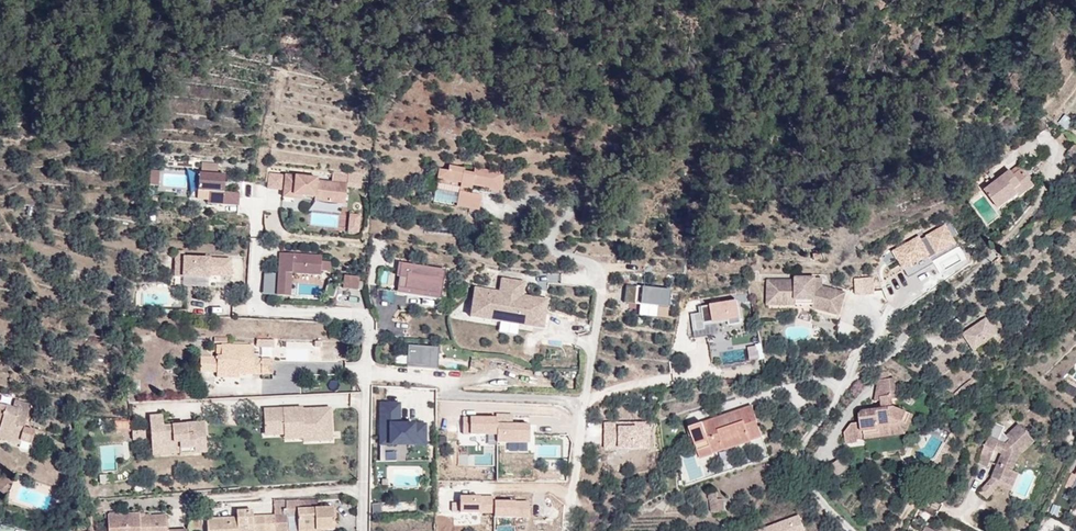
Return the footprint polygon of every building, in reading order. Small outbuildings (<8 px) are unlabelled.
[(1014,176),(1022,170),(1019,166),(1011,172),(1014,176)] [(501,174),(475,171),(474,171),(474,175),(463,174),(463,170),(452,169),(451,172),(439,171),(439,180),(461,182),(461,187),(469,188),(470,185),(500,188),(501,174)] [(158,185),(159,170),(151,170),(150,185),(158,185)] [(994,203),(1028,177),(1022,170),(1014,176),(1011,172),(986,192),(994,203)] [(223,193),(225,175),(199,173),(198,190),(208,191),(208,203),(238,205),(239,194),(223,193)] [(286,174),(283,197),(294,198),(294,195),(302,195),(315,197),(314,199),(345,202),(347,182),(331,181),(317,179),(317,177),(286,174)] [(270,187),(283,188),(285,176),(271,175),(270,187)] [(1035,187),(1028,177),(994,203),(1001,211),(1019,197),(1021,198),(1035,187)] [(973,180),(959,188),(962,192),(966,200),(980,192),(973,180)] [(479,197),(460,194),(459,205),(478,208),(479,197)] [(350,212),(349,228),(359,229),(360,213),(350,212)] [(894,244),(908,275),(964,251),(950,220),(894,244)] [(322,256),(280,253),(278,272),(277,294),(289,295),(291,272),(320,274),(321,269),(321,261),(322,256)] [(230,276),(230,259),(184,257),(183,277),(209,278),(209,275),(230,276)] [(175,276),(183,277),(184,261),(175,261),(175,276)] [(450,270),(397,265),(393,298),(447,303),(450,270)] [(263,293),(277,294),(278,272),(265,271),(263,293)] [(855,277),(858,293),(875,289),(872,274),(855,277)] [(337,293),(353,294),(355,277),(338,276),(337,293)] [(472,316),(544,328),(548,300),(524,296),(526,282),(502,278),(501,288),(477,284),(472,316)] [(846,295),(821,287),(821,278),(796,278),(796,280),(768,280),(768,298),(796,298),(796,300),(816,301),(816,309),(840,317),(846,295)] [(672,289),(617,285),(612,285),(611,306),(638,308),(637,316),(670,318),(672,289)] [(740,293),(711,296),(712,301),(702,302),(703,309),(693,310),(695,333),(719,330),(717,317),(732,316),(732,320),(743,318),(740,293)] [(974,350),(997,335),(986,319),(963,334),(974,350)] [(274,339),(264,339),(264,349),(274,349),(274,339)] [(407,342),(408,362),(439,361),(439,341),(407,342)] [(252,374),(252,359),(252,345),(216,344),(215,356),(200,356),(200,372),(217,372),(217,378),(238,378),(238,374),(252,374)] [(273,374),(273,359),(252,359),(252,374),(273,374)] [(879,381),(882,402),(893,401),(897,400),(894,379),(879,381)] [(379,449),(431,450),(432,420),(408,421),(408,400),(380,398),(379,449)] [(19,445),(31,404),(15,400),(13,408),(0,404),(0,427),(0,439),(19,445)] [(882,402),(883,410),(895,408),(893,401),(882,402)] [(690,429),(701,459),(713,455),(712,453),(725,449),(726,450),(763,437),(752,406),(708,422),(690,429)] [(332,439),(330,408),(302,409),(302,408),(264,410),(265,427),(283,426),(283,427),(292,427),(292,434),(292,438),(303,438),(303,434),(318,433),(319,440),(332,439)] [(895,408),(883,410),(862,412),(859,416),(860,423),(852,424),(844,434),(846,444),(858,442),(858,440),(865,439),(885,437),(885,432),(899,431),(898,423),(904,422),(907,423),(911,414),(895,408)] [(885,432),(885,437),(906,434),(914,415),(911,414),(907,423),(904,422),(898,423),(899,431),(885,432)] [(194,453),(206,452),(204,423),(186,424),(186,425),(163,427),(162,415),(150,416),(151,433),(163,432),(165,453),(180,452),(180,448),(194,447),(194,453)] [(502,417),(461,417),(461,437),(502,437),(502,417)] [(116,419),(117,428),(131,427),(130,418),(116,419)] [(651,448),(650,420),(603,421),(603,449),(651,448)] [(1036,441),(1019,424),(1007,436),(1010,440),(1007,443),(990,436),(978,463),(988,466),(995,451),(1001,454),(997,464),(991,478),(979,492),(988,499),(998,486),(999,485),(1006,467),(1013,470),(1018,459),(1036,441)] [(292,434),(292,427),(283,427),(283,426),(265,427),(265,435),(292,434)] [(151,433),(152,454),(165,453),(163,432),(151,433)] [(319,440),(318,433),(303,434),(303,438),(292,438),(293,442),(319,440)] [(1015,492),(1022,474),(1013,470),(1006,467),(999,485),(1015,492)] [(494,497),(457,497),(457,518),(495,517),(494,497)] [(334,530),(333,507),(318,507),(317,499),(274,501),(274,516),(252,516),(252,510),(237,510),(237,518),(207,519),(207,530),(306,530),(320,530),(334,530)] [(717,499),(709,499),(711,513),(725,513),(723,500),(717,499)] [(533,500),(497,501),(498,522),(534,521),(533,500)] [(187,530),(166,530),(166,515),(150,515),(150,514),(144,514),(107,514),(107,530),(187,530)] [(799,516),(758,530),(805,530),(799,516)] [(17,528),(2,522),(0,527),(0,530),(16,530),(17,528)]
